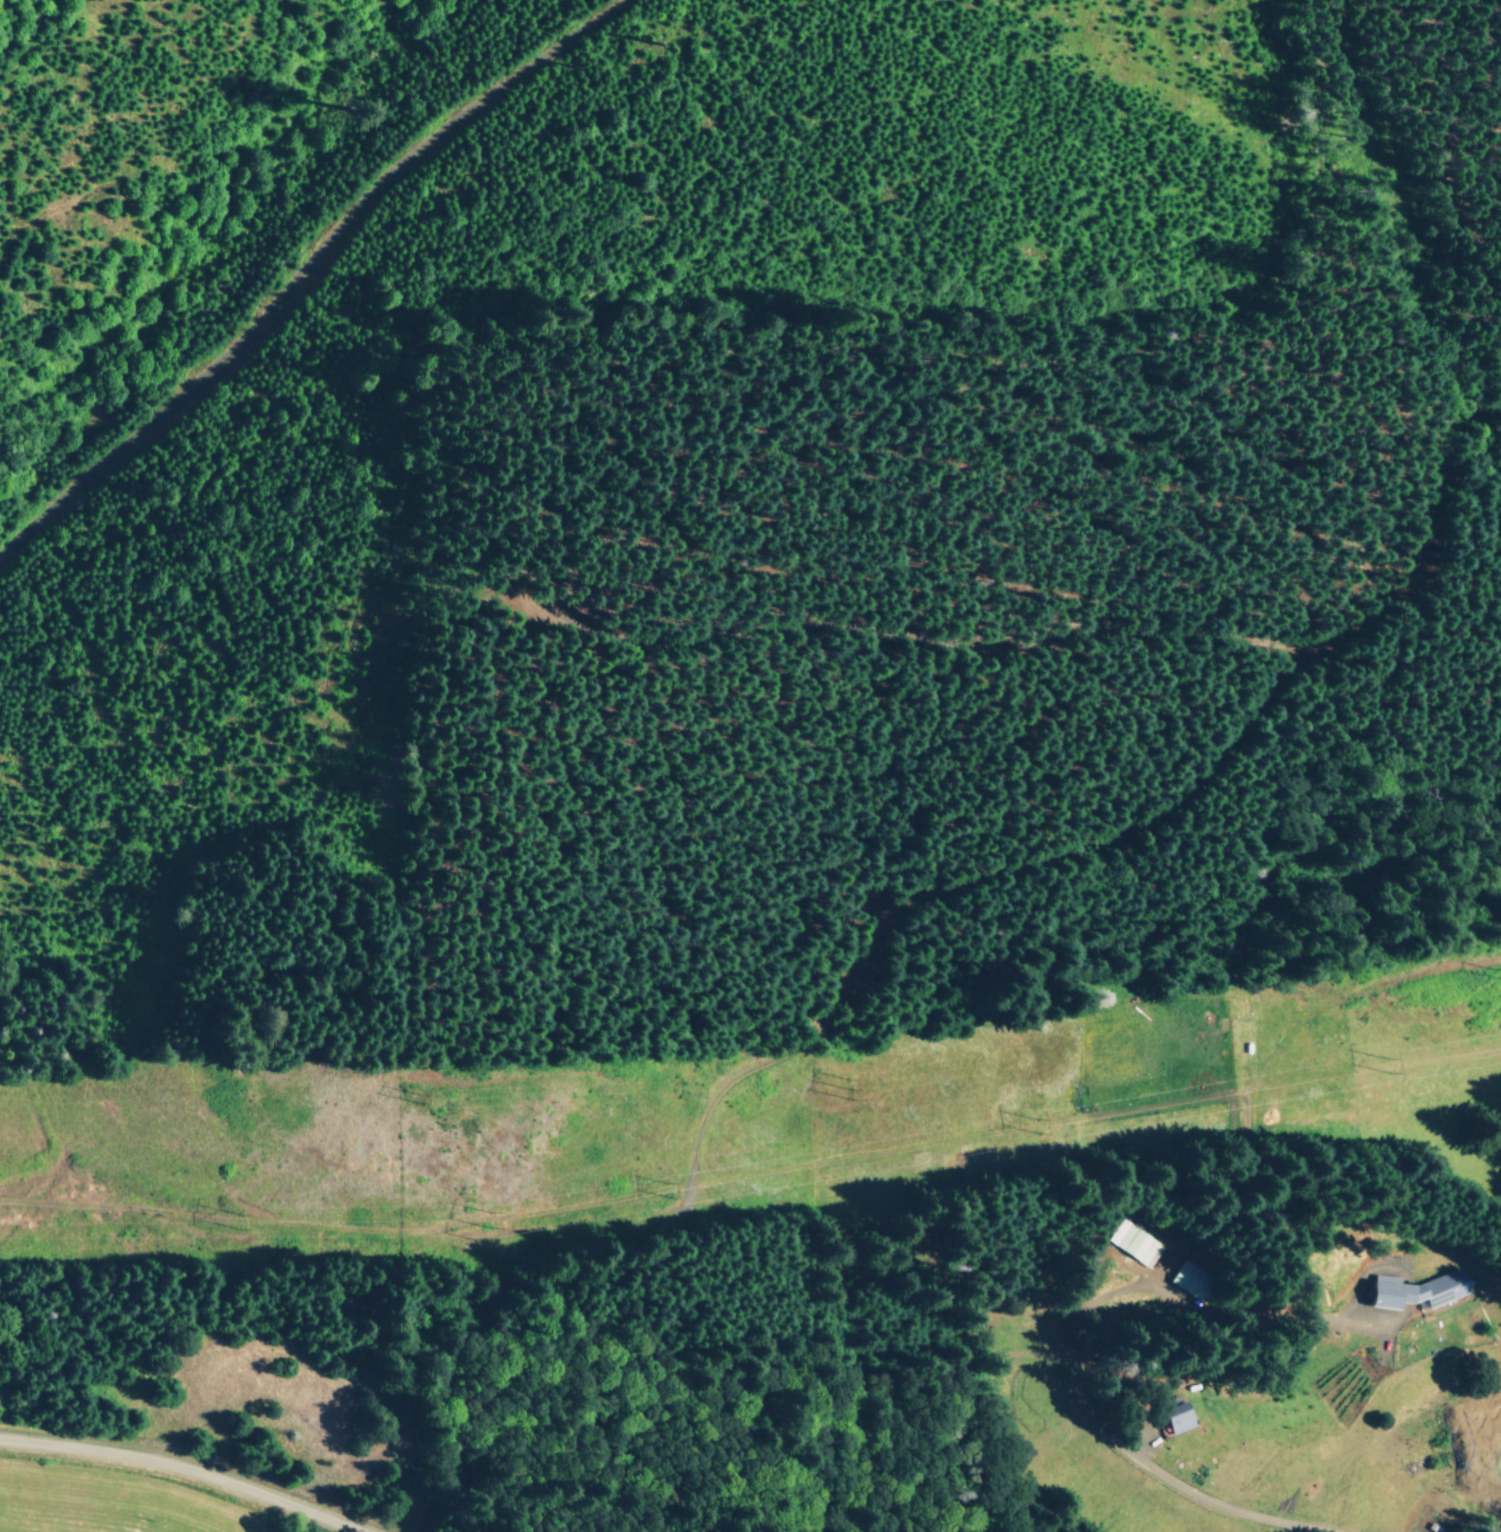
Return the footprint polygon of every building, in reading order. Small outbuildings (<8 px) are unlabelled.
[(1159,1244),(1123,1217),(1108,1239),(1144,1265),(1159,1244)] [(1169,1282),(1200,1300),(1214,1277),(1182,1259),(1169,1282)] [(1159,1409),(1169,1434),(1192,1424),(1181,1400),(1159,1409)]
